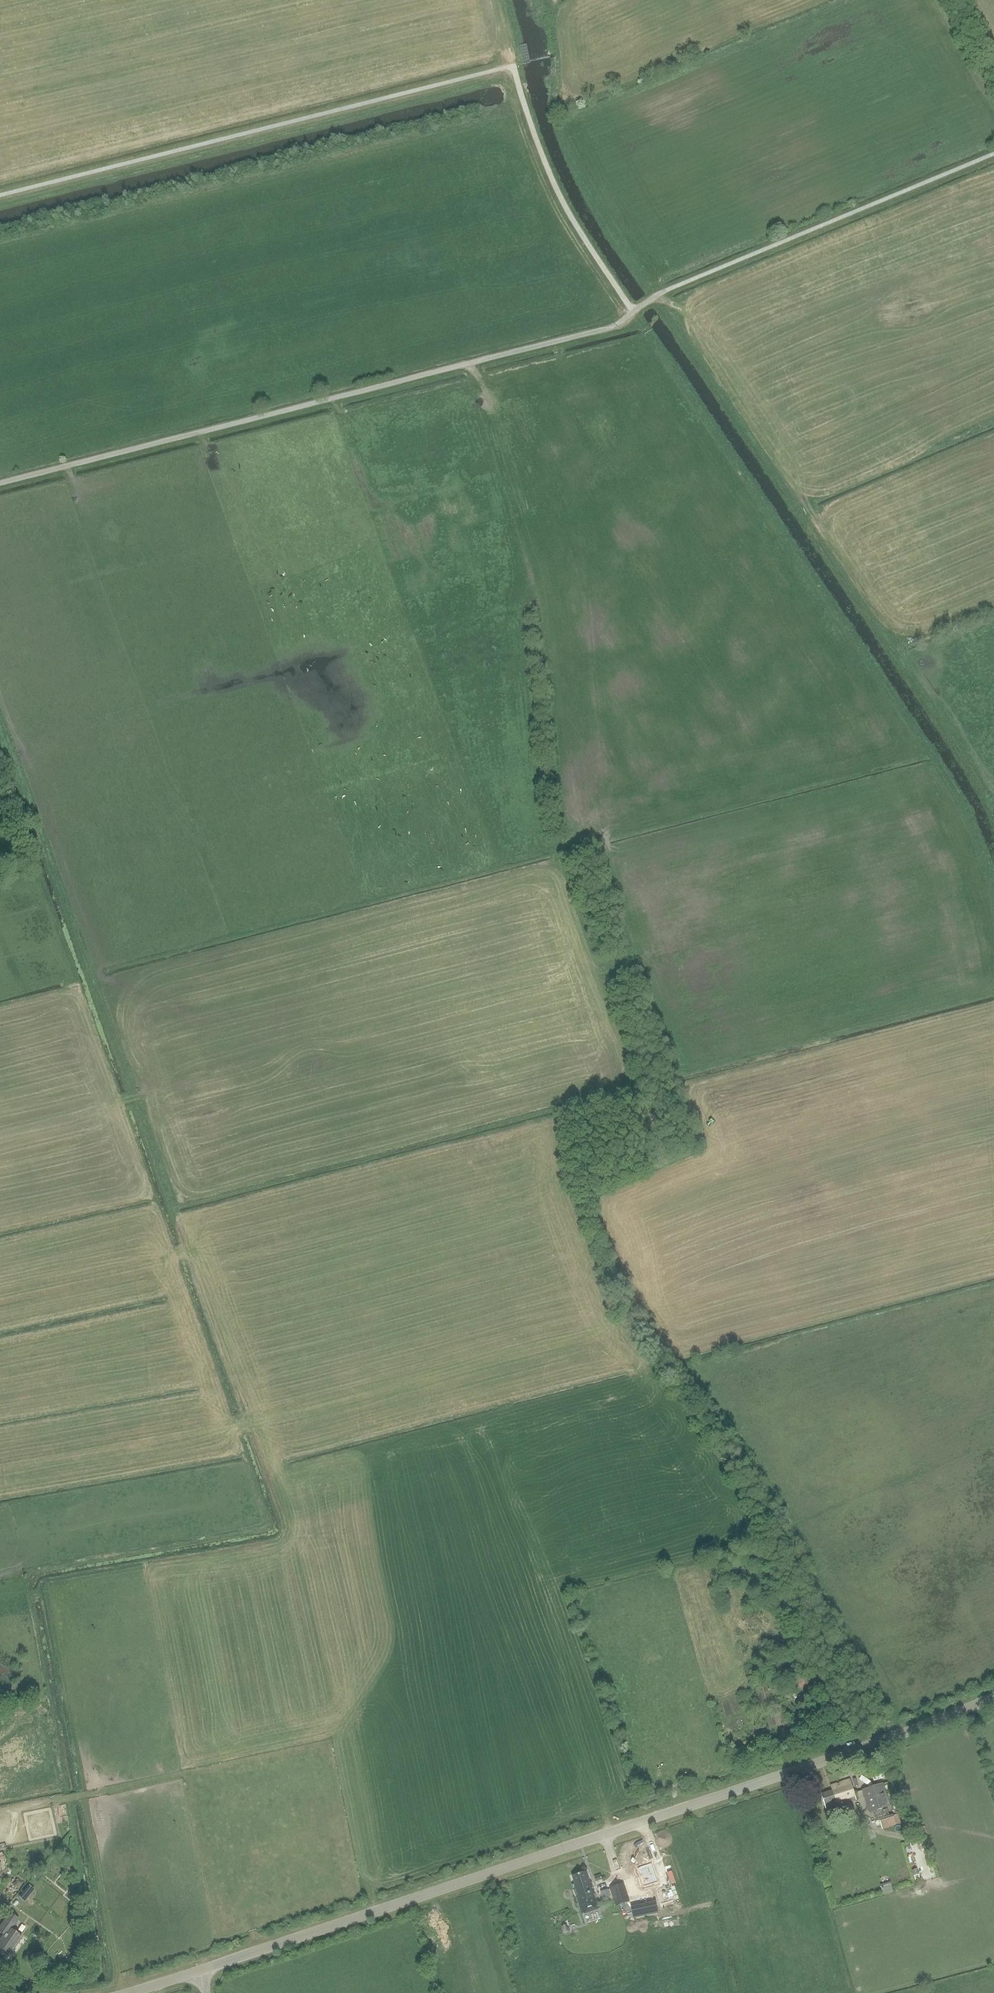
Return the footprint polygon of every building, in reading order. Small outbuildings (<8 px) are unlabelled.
[(837,1805),(856,1799),(850,1780),(830,1786),(832,1791),(820,1795),(825,1809),(834,1806),(834,1804),(836,1804),(837,1805)] [(883,1783),(862,1790),(869,1813),(890,1806),(883,1783)] [(901,1814),(883,1820),(886,1828),(904,1822),(901,1814)] [(572,1876),(574,1884),(572,1884),(578,1903),(595,1897),(591,1884),(589,1884),(585,1872),(572,1876)] [(644,1895),(659,1891),(653,1872),(638,1876),(644,1895)] [(624,1882),(610,1887),(616,1906),(630,1901),(629,1899),(633,1898),(629,1885),(625,1886),(624,1882)] [(608,1889),(601,1892),(603,1899),(610,1896),(608,1889)] [(659,1909),(657,1900),(657,1899),(631,1905),(633,1917),(659,1911),(659,1909)] [(6,1919),(0,1927),(0,1933),(3,1935),(0,1940),(0,1951),(8,1956),(22,1937),(11,1930),(19,1919),(10,1913),(6,1919)]
